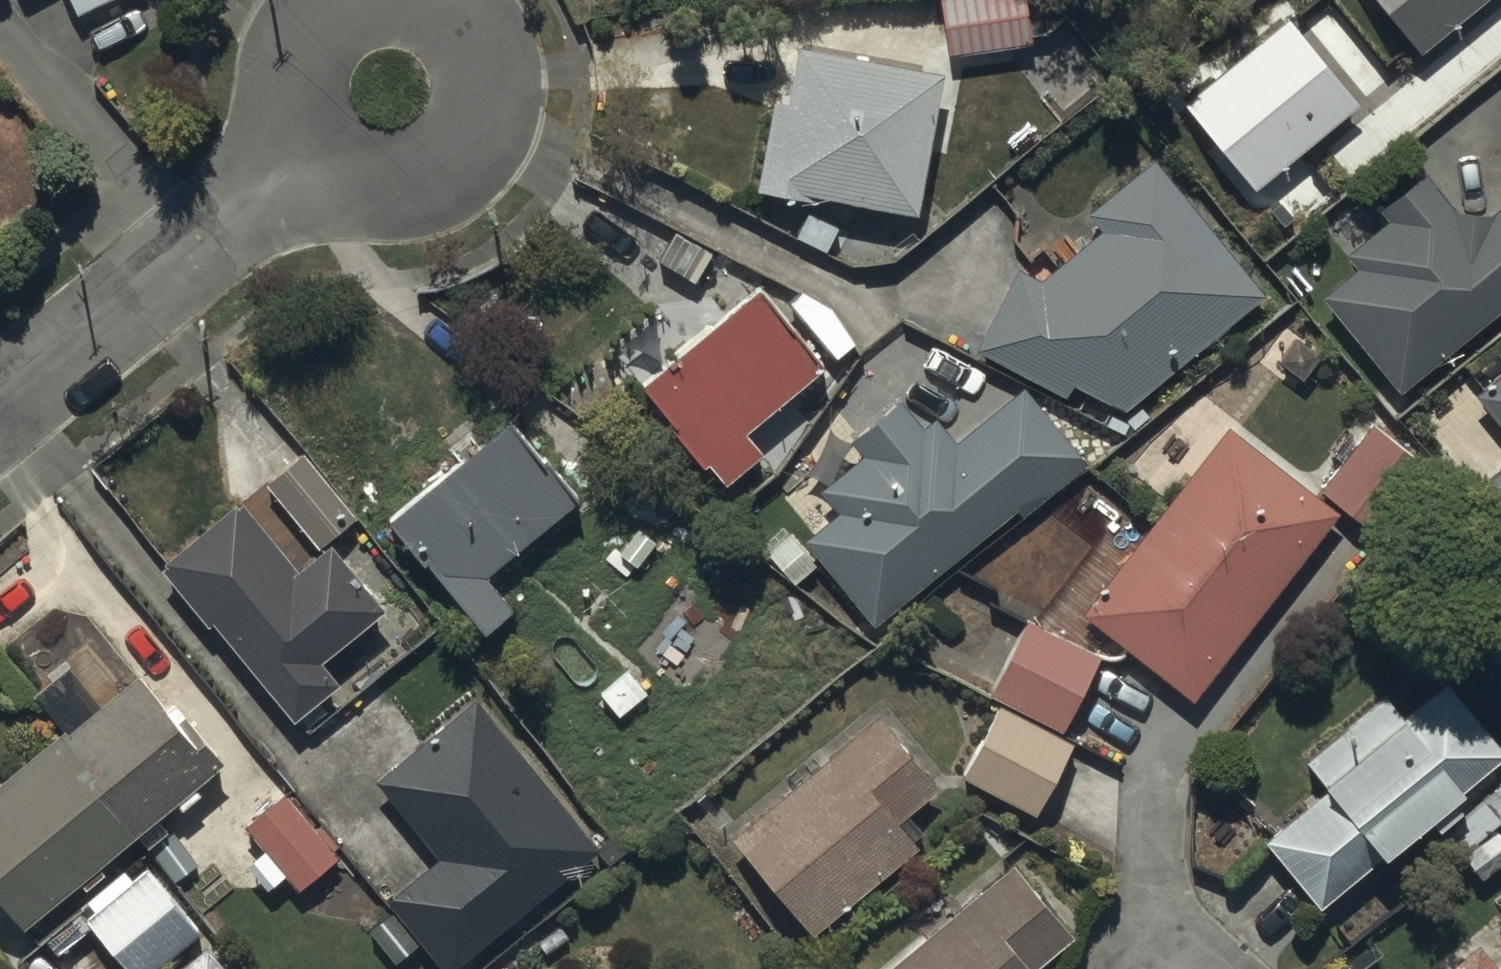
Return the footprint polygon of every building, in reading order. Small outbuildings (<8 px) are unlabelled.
[(79,22),(129,0),(69,0),(79,22)] [(948,64),(1027,54),(1020,0),(961,0),(940,3),(948,64)] [(790,49),(759,204),(822,217),(823,211),(918,230),(946,88),(800,59),(801,51),(790,49)] [(1154,170),(1089,223),(1104,241),(1045,289),(1021,276),(977,359),(1067,408),(1074,395),(1125,422),(1267,307),(1154,170)] [(1318,306),(1401,403),(1500,318),(1500,214),(1490,224),(1453,222),(1421,184),(1379,220),(1387,230),(1346,266),(1354,276),(1318,306)] [(763,285),(644,380),(677,422),(674,425),(704,463),(713,457),(728,476),(763,448),(746,427),(825,363),(763,285)] [(1484,396),(1475,403),(1500,436),(1500,364),(1475,384),(1484,396)] [(872,634),(1017,520),(1023,527),(1088,475),(1026,396),(957,450),(937,425),(925,434),(905,408),(853,449),(866,465),(821,500),(839,522),(805,549),(872,634)] [(546,460),(513,420),(389,521),(427,566),(430,564),(484,630),(512,607),(485,574),(580,497),(548,458),(546,460)] [(1349,466),(1323,499),(1381,544),(1433,477),(1375,432),(1349,466)] [(1338,519),(1318,503),(1229,434),(1227,436),(1082,624),(1191,709),(1338,519)] [(304,460),(267,491),(321,555),(357,524),(304,460)] [(1480,496),(1500,522),(1500,479),(1480,496)] [(241,512),(161,578),(209,636),(215,631),(296,729),(339,693),(322,673),(384,621),(331,557),(300,582),(241,512)] [(1098,666),(1024,631),(989,702),(1064,737),(1098,666)] [(223,772),(184,727),(178,732),(139,687),(102,719),(68,679),(37,705),(68,742),(0,799),(0,912),(24,941),(223,772)] [(1261,850),(1319,920),(1374,875),(1379,880),(1429,839),(1437,848),(1444,843),(1459,830),(1454,824),(1465,815),(1455,804),(1500,766),(1500,760),(1445,693),(1400,730),(1381,707),(1303,771),(1325,797),(1261,850)] [(476,708),(374,792),(437,869),(389,909),(394,915),(422,949),(438,968),(494,968),(554,920),(543,907),(601,859),(476,708)] [(1002,713),(962,787),(1031,825),(1071,751),(1002,713)] [(877,728),(733,848),(813,945),(918,857),(897,832),(936,800),(877,728)] [(1459,830),(1444,843),(1482,889),(1500,873),(1500,844),(1495,836),(1500,831),(1500,791),(1481,808),(1483,810),(1459,830)] [(339,866),(285,800),(244,834),(266,861),(249,875),(269,898),(287,883),(299,898),(339,866)] [(88,928),(120,968),(171,968),(202,944),(149,878),(136,889),(126,876),(86,908),(96,921),(88,928)] [(1072,945),(1014,876),(904,968),(1044,968),(1072,945)] [(1477,953),(1458,968),(1489,968),(1477,953)] [(193,968),(223,968),(211,954),(193,968)]
